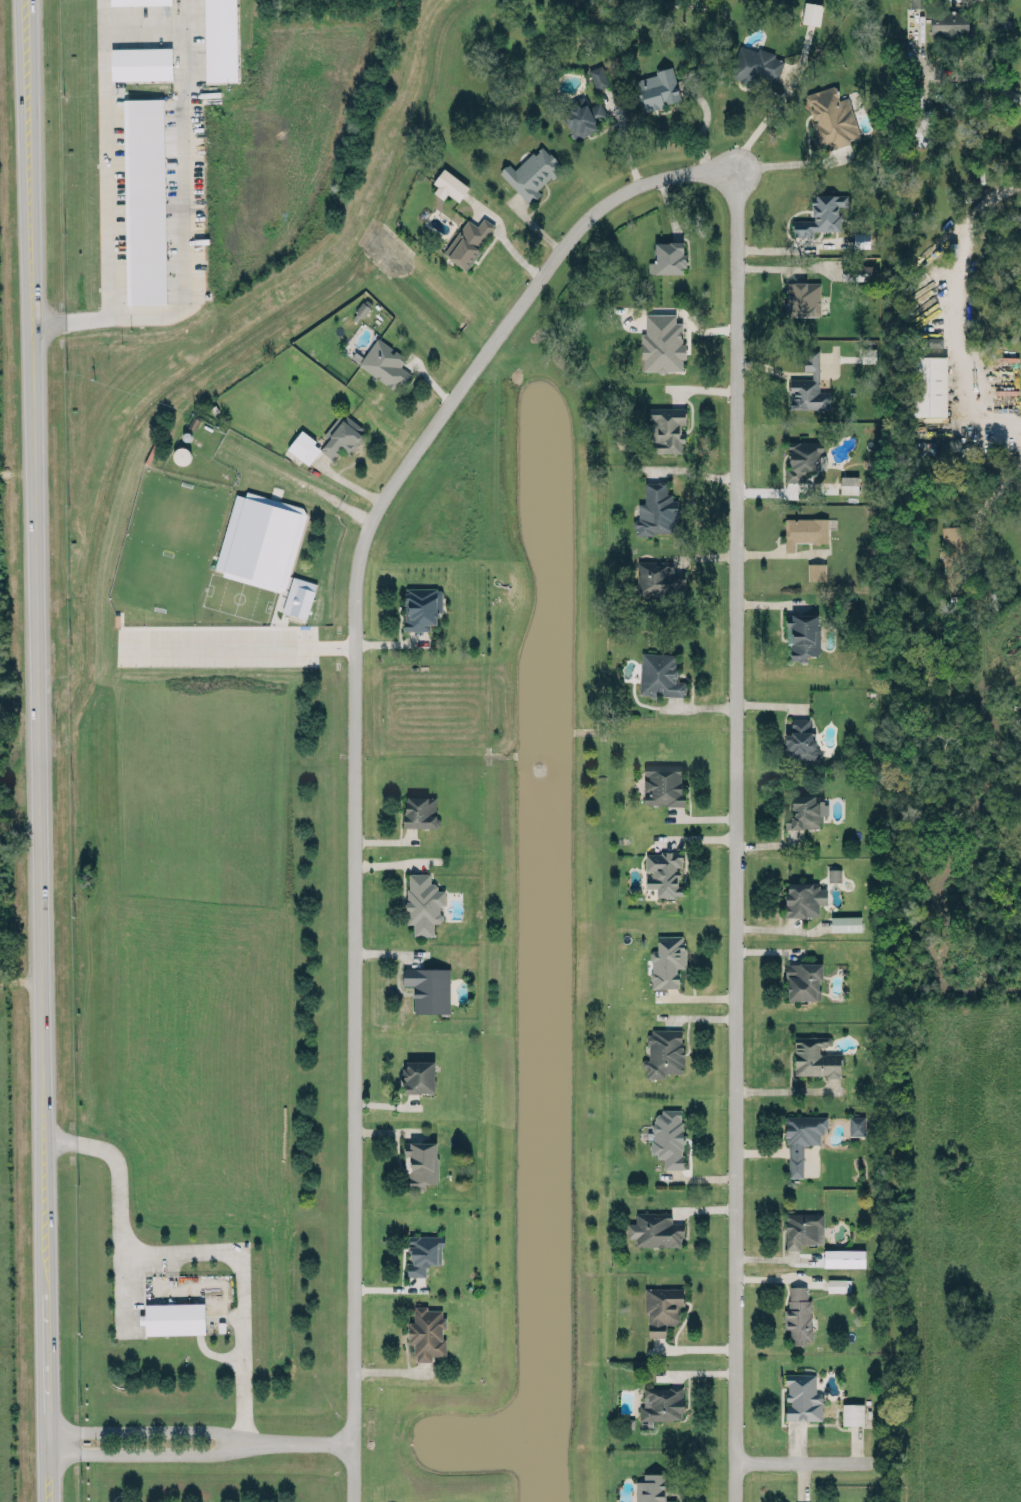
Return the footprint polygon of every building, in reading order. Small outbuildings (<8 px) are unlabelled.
[(237,80),(236,0),(204,0),(205,80),(237,80)] [(802,22),(820,24),(822,3),(804,1),(802,22)] [(929,10),(967,10),(968,35),(930,36),(929,10)] [(740,44),(758,50),(759,47),(774,52),(773,56),(783,59),(776,80),(764,76),(763,76),(759,75),(756,83),(748,81),(748,82),(739,79),(740,78),(730,75),(740,44)] [(111,79),(172,78),(172,46),(111,48),(111,79)] [(595,89),(609,84),(601,64),(588,69),(595,89)] [(636,77),(641,108),(678,102),(674,74),(665,75),(664,68),(656,69),(656,74),(636,77)] [(848,96),(839,98),(835,84),(804,93),(818,145),(827,142),(828,147),(860,138),(848,96)] [(163,98),(123,98),(126,303),(166,302),(163,98)] [(599,99),(587,106),(583,98),(560,110),(574,139),(598,127),(594,119),(606,113),(599,99)] [(914,144),(932,145),(933,109),(914,108),(914,144)] [(500,171),(501,170),(501,168),(505,163),(507,164),(508,162),(514,169),(541,144),(548,152),(550,150),(558,158),(555,161),(560,166),(556,170),(558,172),(552,178),(551,176),(536,190),(539,194),(530,203),(500,171)] [(430,188),(442,198),(447,192),(457,200),(469,186),(445,168),(430,188)] [(812,219),(792,219),(792,234),(813,235),(813,229),(839,229),(840,205),(847,205),(847,194),(813,193),(812,219)] [(443,252),(467,218),(477,225),(483,216),(495,225),(478,247),(478,248),(480,250),(466,269),(443,252)] [(869,247),(869,231),(854,231),(854,247),(869,247)] [(684,272),(683,240),(653,241),(654,261),(648,262),(648,272),(684,272)] [(842,279),(872,280),(873,265),(842,264),(842,279)] [(820,281),(786,281),(785,314),(820,315),(820,281)] [(676,313),(643,312),(642,369),(683,370),(683,321),(676,321),(676,313)] [(942,336),(919,336),(919,346),(943,345),(942,336)] [(400,365),(403,361),(376,339),(358,362),(395,391),(409,373),(400,365)] [(876,361),(875,347),(861,347),(861,362),(876,361)] [(831,408),(831,390),(819,390),(819,349),(804,349),(804,370),(811,370),(811,377),(789,378),(789,408),(831,408)] [(946,355),(911,355),(911,415),(947,415),(946,355)] [(648,406),(686,407),(686,424),(680,424),(680,430),(681,433),(686,433),(686,441),(681,441),(681,442),(684,442),(684,450),(681,450),(681,452),(653,452),(653,429),(656,429),(656,424),(652,424),(652,422),(653,421),(653,417),(648,417),(648,406)] [(331,458),(340,446),(349,454),(364,435),(339,415),(322,435),(327,439),(319,449),(331,458)] [(322,446),(300,430),(287,447),(308,464),(322,446)] [(787,440),(818,440),(822,443),(822,448),(820,452),(820,469),(804,469),(804,481),(785,481),(785,467),(791,467),(791,465),(787,465),(787,440)] [(858,493),(858,475),(840,475),(840,492),(858,493)] [(644,480),(657,481),(657,479),(667,479),(666,492),(673,493),(673,506),(677,506),(679,507),(678,526),(674,526),(674,530),(654,531),(654,533),(635,533),(635,528),(633,524),(633,520),(635,518),(637,518),(637,515),(644,515),(644,480)] [(785,517),(827,517),(827,541),(819,541),(819,542),(813,542),(813,541),(795,541),(795,550),(784,550),(785,517)] [(966,525),(940,525),(941,556),(942,556),(942,591),(960,591),(960,572),(958,572),(958,550),(966,550),(966,525)] [(684,571),(672,570),(672,561),(637,560),(637,593),(684,594),(684,571)] [(826,579),(825,562),(807,562),(808,580),(826,579)] [(317,582),(293,575),(282,610),(306,617),(317,582)] [(406,586),(436,586),(437,588),(441,588),(442,590),(442,611),(438,611),(438,615),(437,616),(437,622),(430,623),(430,628),(404,630),(403,618),(404,618),(404,600),(405,600),(405,590),(406,586)] [(786,613),(786,642),(790,642),(790,660),(807,660),(807,654),(819,654),(818,613),(786,613)] [(641,651),(675,654),(674,668),(677,668),(676,675),(674,676),(674,680),(684,680),(684,683),(686,686),(686,692),(684,692),(684,696),(657,694),(655,695),(650,695),(649,693),(638,692),(641,651)] [(813,758),(814,718),(787,717),(785,757),(813,758)] [(683,803),(682,767),(644,767),(644,789),(645,789),(645,804),(683,803)] [(824,794),(823,803),(822,804),(822,820),(819,820),(818,827),(785,827),(785,813),(794,813),(794,808),(791,808),(791,794),(824,794)] [(406,795),(437,795),(437,815),(440,818),(440,823),(438,823),(438,825),(403,826),(403,812),(404,812),(404,807),(405,807),(405,799),(406,799),(406,795)] [(645,852),(653,852),(660,852),(660,850),(682,850),(682,865),(675,865),(675,868),(679,868),(678,877),(677,877),(677,885),(682,884),(682,893),(655,896),(655,894),(656,894),(656,886),(647,886),(645,884),(645,875),(651,874),(651,870),(646,869),(645,868),(645,852)] [(828,881),(841,880),(840,868),(828,868),(828,881)] [(433,934),(433,921),(441,921),(441,904),(445,904),(444,889),(436,889),(436,882),(430,882),(429,872),(406,873),(407,923),(413,922),(413,934),(433,934)] [(818,915),(784,915),(784,889),(787,889),(787,881),(816,881),(818,883),(819,885),(819,887),(826,887),(826,903),(818,903),(818,915)] [(861,915),(831,915),(831,930),(861,930),(861,915)] [(685,966),(684,934),(657,935),(657,949),(651,949),(651,987),(678,986),(678,967),(685,966)] [(785,962),(821,962),(821,979),(818,979),(818,981),(817,981),(817,988),(820,988),(820,997),(815,997),(815,998),(788,998),(788,977),(785,977),(785,962)] [(450,1012),(449,967),(403,967),(403,984),(413,984),(414,1012),(450,1012)] [(683,1028),(647,1028),(646,1074),(683,1075),(683,1028)] [(841,1074),(840,1052),(820,1052),(820,1044),(831,1044),(831,1035),(794,1036),(794,1075),(841,1074)] [(434,1059),(404,1060),(405,1093),(435,1092),(434,1059)] [(681,1108),(680,1120),(682,1120),(682,1134),(685,1134),(685,1141),(680,1141),(679,1154),(684,1154),(684,1168),(663,1168),(663,1156),(657,1156),(657,1152),(651,1152),(651,1148),(650,1146),(649,1143),(650,1142),(650,1139),(653,1139),(653,1131),(651,1128),(651,1124),(655,1120),(654,1116),(657,1113),(661,1113),(661,1108),(681,1108)] [(828,1113),(827,1117),(826,1122),(823,1122),(822,1128),(821,1129),(819,1129),(819,1139),(809,1139),(808,1140),(807,1141),(802,1141),(802,1153),(802,1172),(788,1172),(788,1138),(786,1138),(786,1132),(785,1132),(785,1116),(786,1115),(786,1113),(828,1113)] [(849,1116),(849,1135),(863,1135),(863,1116),(849,1116)] [(404,1142),(437,1141),(437,1181),(425,1182),(425,1188),(415,1189),(415,1186),(408,1186),(408,1172),(404,1172),(404,1142)] [(784,1227),(784,1215),(785,1215),(785,1207),(791,1207),(791,1209),(822,1209),(822,1238),(799,1239),(799,1245),(786,1245),(785,1227),(784,1227)] [(683,1221),(671,1222),(671,1211),(636,1211),(636,1222),(627,1222),(627,1237),(636,1236),(636,1245),(683,1245),(683,1221)] [(408,1235),(441,1234),(444,1237),(444,1241),(441,1245),(441,1262),(425,1263),(426,1274),(406,1275),(406,1261),(412,1261),(412,1259),(411,1259),(411,1256),(409,1254),(409,1251),(408,1235)] [(864,1266),(864,1249),(823,1249),(823,1266),(864,1266)] [(827,1290),(850,1291),(850,1278),(828,1277),(827,1290)] [(790,1342),(812,1342),(811,1298),(807,1298),(807,1285),(787,1285),(787,1327),(790,1327),(790,1342)] [(646,1335),(665,1335),(665,1323),(679,1323),(679,1305),(683,1305),(683,1287),(646,1287),(646,1335)] [(144,1299),(204,1299),(206,1313),(205,1329),(144,1330),(145,1321),(138,1321),(137,1310),(145,1310),(144,1299)] [(444,1354),(444,1327),(444,1307),(414,1307),(414,1321),(408,1321),(408,1342),(415,1342),(415,1360),(431,1360),(431,1354),(444,1354)] [(784,1369),(815,1369),(815,1388),(819,1388),(821,1390),(821,1392),(821,1416),(784,1416),(784,1400),(790,1400),(790,1397),(785,1397),(785,1388),(787,1388),(787,1379),(784,1379),(784,1369)] [(643,1384),(668,1384),(668,1383),(682,1383),(682,1394),(683,1394),(684,1407),(680,1407),(680,1415),(672,1415),(672,1416),(639,1417),(639,1402),(643,1402),(643,1384)] [(842,1423),(863,1424),(863,1403),(842,1402),(842,1423)] [(635,1501),(675,1501),(675,1496),(665,1497),(665,1489),(668,1488),(667,1476),(664,1476),(664,1469),(653,1466),(642,1470),(642,1476),(635,1476),(635,1501)]
